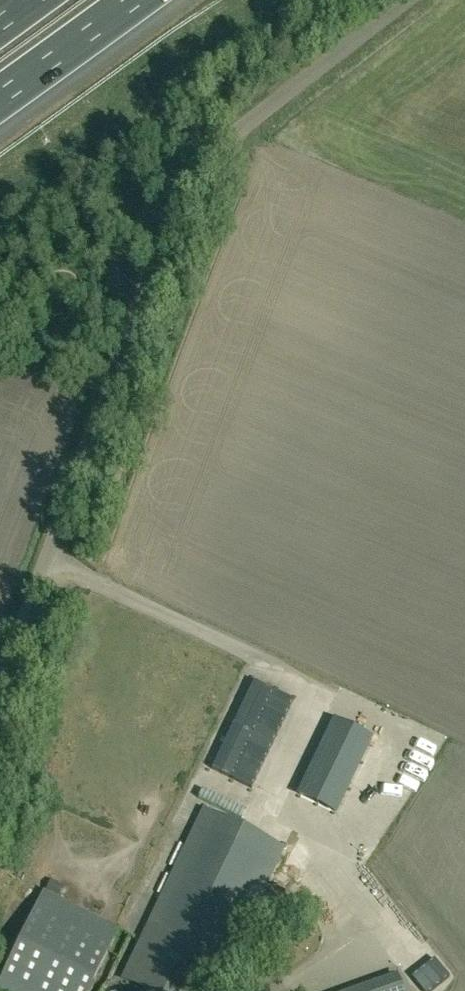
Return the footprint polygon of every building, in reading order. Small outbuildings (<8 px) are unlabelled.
[(300,795),(338,813),(373,741),(335,723),(300,795)] [(195,826),(123,977),(152,990),(215,990),(276,865),(195,826)] [(0,981),(0,989),(5,990),(88,990),(119,929),(44,892),(0,981)] [(396,974),(349,990),(402,990),(396,974)]
